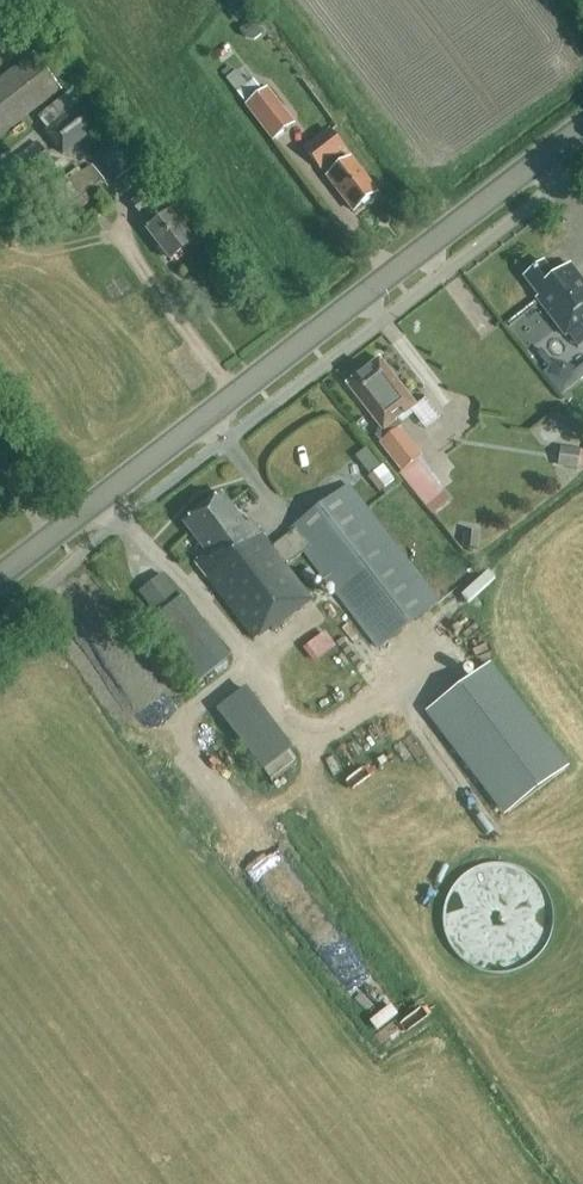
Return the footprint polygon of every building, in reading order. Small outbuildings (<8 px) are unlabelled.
[(263,36),(253,22),(239,31),(246,40),(255,41),(263,36)] [(62,91),(33,53),(0,78),(0,138),(62,91)] [(267,88),(261,93),(252,81),(247,85),(237,71),(226,79),(245,105),(244,106),(272,143),(295,125),(267,88)] [(97,128),(103,123),(95,113),(97,111),(79,87),(37,119),(47,131),(44,133),(62,157),(98,130),(97,128)] [(346,160),(343,155),(346,153),(329,130),(303,150),(320,173),(324,170),(328,176),(325,178),(352,215),(379,195),(351,157),(346,160)] [(56,168),(36,142),(0,171),(0,215),(56,168)] [(116,181),(139,164),(125,144),(102,162),(116,181)] [(63,224),(109,188),(91,166),(46,200),(63,224)] [(170,214),(152,189),(133,203),(141,215),(150,209),(160,222),(147,231),(170,262),(194,244),(171,213),(170,214)] [(544,263),(524,278),(539,298),(537,300),(565,337),(582,324),(582,282),(571,266),(555,278),(544,263)] [(541,350),(536,354),(567,392),(582,378),(582,364),(573,372),(574,368),(553,361),(552,363),(541,350)] [(385,433),(416,409),(379,362),(348,386),(385,433)] [(404,473),(422,458),(399,429),(380,443),(404,473)] [(581,451),(561,448),(558,468),(578,471),(581,451)] [(367,478),(380,494),(397,480),(384,465),(367,478)] [(437,605),(347,486),(288,531),(290,534),(271,548),(251,521),(245,526),(222,496),(183,524),(207,555),(195,564),(254,641),(269,629),(272,632),(312,602),(286,567),(305,553),(379,650),(437,605)] [(182,597),(180,599),(162,575),(138,593),(156,617),(149,623),(196,684),(229,659),(182,597)] [(322,635),(304,648),(315,663),(333,650),(322,635)] [(570,766),(491,662),(426,712),(505,816),(570,766)] [(262,771),(292,748),(246,689),(216,712),(262,771)] [(482,964),(549,949),(535,886),(513,891),(512,889),(495,893),(494,891),(485,893),(488,907),(470,910),(482,964)]
